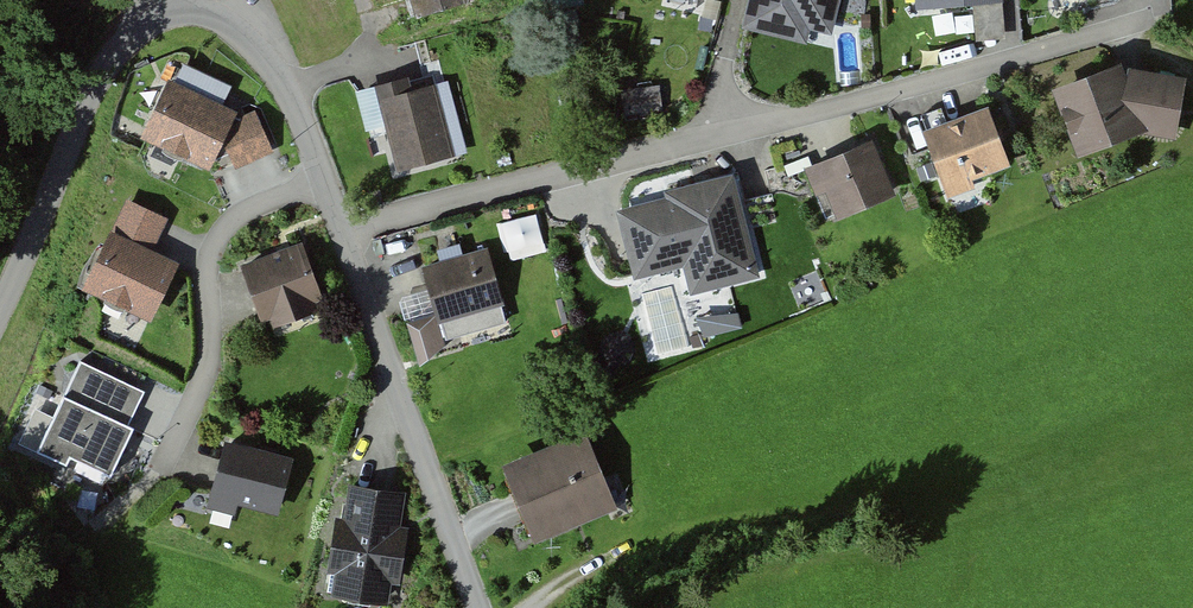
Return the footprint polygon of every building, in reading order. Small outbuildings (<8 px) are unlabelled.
[(415,23),(470,6),(468,0),(407,0),(415,23)] [(742,30),(807,46),(810,33),(833,38),(842,0),(749,0),(742,30)] [(916,12),(973,6),(1002,4),(1001,0),(915,0),(916,12)] [(1002,4),(973,6),(977,43),(1005,41),(1002,4)] [(174,88),(168,85),(140,144),(210,177),(223,149),(235,174),(274,156),(254,115),(234,124),(238,118),(222,110),(232,91),(183,68),(174,88)] [(1121,68),(1052,95),(1078,161),(1142,135),(1174,141),(1184,83),(1124,73),(1121,68)] [(434,76),(376,91),(398,176),(456,161),(434,76)] [(661,87),(620,92),(624,116),(664,111),(661,87)] [(989,111),(921,136),(945,202),(976,191),(973,184),(1010,170),(989,111)] [(872,144),(803,172),(815,200),(826,195),(838,222),(894,199),(872,144)] [(665,200),(613,214),(632,285),(682,272),(689,301),(762,281),(735,176),(664,195),(665,200)] [(168,222),(127,202),(82,295),(152,328),(181,267),(153,254),(168,222)] [(302,247),(240,270),(261,325),(271,321),(275,330),(319,314),(316,306),(324,303),(302,247)] [(487,251),(420,271),(435,319),(438,328),(504,308),(487,251)] [(703,314),(702,333),(741,334),(742,315),(703,314)] [(438,328),(435,319),(407,326),(419,370),(444,349),(438,328)] [(143,394),(80,366),(39,457),(65,468),(68,461),(110,481),(131,435),(126,432),(143,394)] [(586,437),(502,472),(534,548),(618,512),(586,437)] [(293,462),(222,445),(205,512),(235,519),(238,508),(278,519),(293,462)] [(407,494),(347,485),(342,521),(335,520),(326,575),(337,576),(333,599),(386,607),(389,584),(400,586),(409,529),(402,528),(407,494)]
